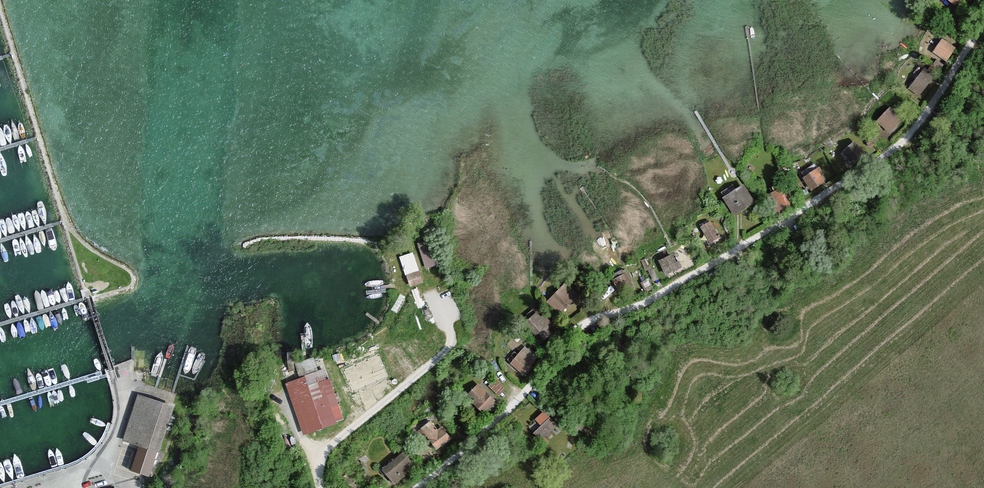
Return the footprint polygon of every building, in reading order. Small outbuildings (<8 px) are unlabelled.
[(964,0),(945,0),(958,8),(964,0)] [(931,52),(944,62),(953,50),(939,40),(931,52)] [(908,89),(919,96),(932,78),(921,70),(908,89)] [(873,123),(886,135),(899,122),(886,110),(873,123)] [(841,153),(849,163),(861,154),(853,144),(841,153)] [(797,181),(805,194),(823,183),(814,170),(797,181)] [(724,197),(734,213),(753,202),(743,186),(724,197)] [(780,187),(764,195),(773,213),(789,205),(780,187)] [(705,249),(717,242),(708,226),(696,234),(705,249)] [(420,240),(426,265),(439,261),(434,237),(420,240)] [(397,252),(411,287),(424,282),(411,247),(397,252)] [(659,260),(665,276),(680,270),(673,254),(659,260)] [(620,295),(631,287),(622,275),(611,283),(620,295)] [(546,301),(561,314),(573,301),(558,288),(546,301)] [(532,314),(522,325),(534,336),(536,333),(545,341),(551,335),(545,329),(547,328),(532,314)] [(523,348),(509,365),(522,376),(536,359),(523,348)] [(377,356),(345,370),(353,390),(386,376),(377,356)] [(287,384),(304,433),(335,423),(335,420),(342,418),(325,371),(287,384)] [(474,387),(463,398),(479,414),(490,403),(474,387)] [(127,439),(158,450),(174,407),(143,396),(127,439)] [(553,426),(542,414),(527,428),(537,440),(553,426)] [(426,424),(418,432),(436,451),(448,440),(440,431),(436,435),(426,424)] [(399,452),(376,471),(388,486),(411,467),(399,452)]
